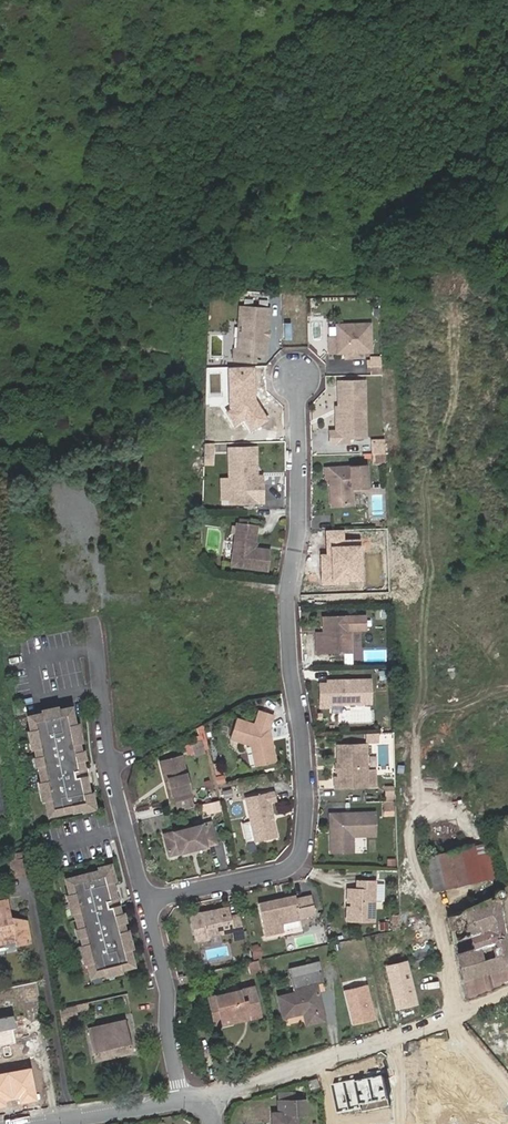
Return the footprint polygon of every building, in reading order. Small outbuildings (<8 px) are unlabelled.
[(262,355),(265,309),(235,307),(230,361),(251,362),(252,354),(262,355)] [(332,323),(332,355),(340,355),(341,360),(362,359),(362,354),(368,354),(368,323),(332,323)] [(252,368),(229,369),(230,408),(225,411),(234,424),(244,417),(252,429),(267,419),(253,398),(252,368)] [(354,425),(365,424),(365,381),(341,380),(341,431),(334,431),(332,431),(333,442),(351,441),(351,429),(354,425)] [(383,439),(371,440),(371,451),(384,451),(383,439)] [(210,444),(202,444),(202,452),(210,452),(210,444)] [(249,477),(247,448),(228,449),(225,449),(227,503),(258,502),(258,477),(249,477)] [(384,459),(384,451),(371,451),(372,460),(384,459)] [(210,452),(202,452),(202,460),(210,460),(210,452)] [(325,468),(328,507),(351,506),(350,493),(364,492),(362,465),(325,468)] [(251,548),(254,527),(232,524),(227,565),(263,570),(266,550),(251,548)] [(343,530),(325,531),(326,554),(319,554),(320,585),(347,584),(347,580),(363,579),(361,539),(343,540),(343,530)] [(311,633),(313,655),(349,653),(348,616),(318,617),(318,632),(311,633)] [(316,685),(316,707),(328,707),(328,704),(367,704),(367,681),(324,681),(324,685),(316,685)] [(71,704),(23,714),(45,817),(93,807),(71,704)] [(255,712),(250,725),(234,720),(227,740),(246,746),(251,765),(272,761),(265,729),(269,716),(255,712)] [(373,742),(373,733),(362,734),(362,742),(373,742)] [(333,746),(334,788),(364,787),(362,746),(333,746)] [(166,800),(188,794),(177,754),(155,760),(166,800)] [(225,785),(218,787),(220,794),(227,792),(225,785)] [(274,837),(267,804),(273,803),(271,791),(240,798),(245,824),(249,841),(249,843),(274,837)] [(216,801),(208,802),(210,809),(218,807),(216,801)] [(373,813),(330,814),(331,850),(352,849),(352,836),(374,835),(373,813)] [(213,844),(207,822),(159,834),(165,857),(213,844)] [(249,841),(245,824),(238,826),(241,843),(249,841)] [(485,842),(475,845),(425,857),(434,892),(448,888),(442,862),(487,853),(485,842)] [(493,879),(487,853),(442,862),(448,888),(493,879)] [(108,865),(61,878),(87,979),(135,967),(108,865)] [(384,898),(385,882),(378,882),(377,897),(384,898)] [(343,888),(343,921),(371,922),(372,883),(352,883),(352,888),(343,888)] [(5,900),(4,893),(0,894),(0,934),(12,932),(13,938),(26,935),(21,909),(7,911),(5,900)] [(307,897),(291,900),(291,896),(255,903),(262,936),(279,932),(277,924),(295,920),(295,918),(310,916),(307,897)] [(466,1000),(507,984),(507,961),(507,958),(507,952),(498,907),(499,904),(500,902),(501,900),(501,899),(500,897),(498,896),(496,896),(493,897),(493,899),(493,901),(447,918),(466,1000)] [(191,940),(238,930),(234,915),(225,917),(224,907),(186,916),(191,940)] [(409,948),(410,955),(431,949),(429,942),(409,948)] [(431,949),(410,955),(413,965),(433,960),(431,949)] [(406,960),(384,965),(395,1011),(418,1006),(406,960)] [(243,963),(246,975),(257,972),(254,961),(243,963)] [(290,986),(319,977),(314,963),(286,972),(290,986)] [(320,982),(319,977),(290,986),(292,996),(277,1001),(282,1015),(300,1007),(303,1019),(317,1015),(312,998),(317,997),(313,984),(320,982)] [(367,984),(342,990),(351,1025),(376,1019),(367,984)] [(252,987),(214,996),(219,1019),(247,1014),(247,1019),(259,1016),(252,987)] [(219,1019),(214,996),(207,997),(214,1027),(247,1019),(247,1014),(219,1019)] [(322,1013),(317,997),(312,998),(317,1015),(322,1013)] [(73,1008),(74,1014),(86,1011),(84,1005),(73,1008)] [(73,1008),(57,1012),(60,1029),(71,1027),(69,1018),(75,1016),(74,1014),(73,1008)] [(0,1018),(0,1046),(17,1043),(11,1016),(0,1018)] [(121,1018),(86,1027),(92,1059),(129,1051),(121,1018)] [(0,1072),(0,1107),(5,1106),(4,1099),(17,1096),(19,1102),(35,1099),(29,1066),(0,1072)] [(320,1084),(317,1075),(308,1078),(311,1087),(320,1084)] [(356,1081),(332,1086),(338,1114),(361,1109),(362,1112),(389,1106),(383,1078),(356,1083),(356,1081)] [(277,1092),(277,1100),(294,1099),(302,1099),(302,1096),(292,1097),(292,1091),(277,1092)] [(272,1123),(295,1123),(294,1113),(303,1113),(302,1099),(294,1099),(277,1100),(278,1112),(272,1113),(272,1123)]
